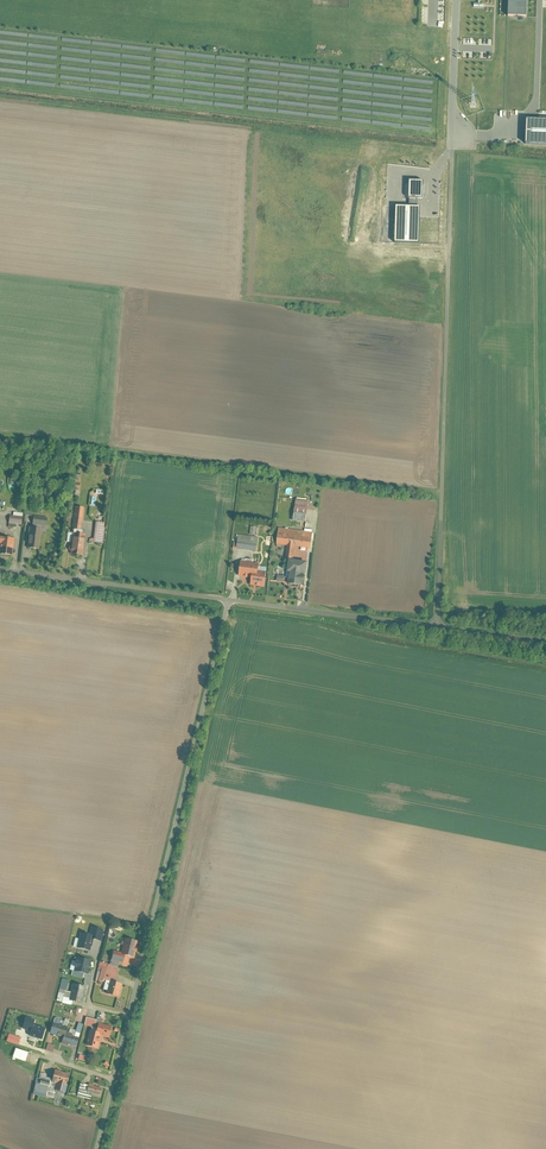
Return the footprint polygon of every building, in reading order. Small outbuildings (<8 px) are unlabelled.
[(526,123),(525,148),(545,148),(545,124),(526,123)] [(409,182),(409,199),(423,199),(423,182),(409,182)] [(395,208),(395,244),(419,244),(419,208),(395,208)] [(299,498),(297,516),(294,515),(293,520),(309,522),(311,499),(299,498)] [(74,543),(72,554),(84,556),(87,534),(85,534),(86,531),(83,530),(86,508),(77,506),(73,532),(70,532),(69,542),(74,543)] [(13,516),(9,516),(8,528),(15,529),(16,525),(21,525),(23,514),(13,513),(13,516)] [(41,528),(41,531),(47,531),(49,517),(33,515),(32,527),(41,528)] [(95,539),(91,538),(91,542),(105,543),(108,517),(98,516),(95,539)] [(236,541),(235,549),(259,552),(261,537),(257,536),(258,527),(252,526),(251,535),(240,534),(239,542),(236,541)] [(32,527),(29,527),(28,536),(30,536),(29,548),(39,549),(41,531),(41,528),(32,527)] [(281,528),(278,544),(289,546),(288,558),(293,559),(291,571),(289,571),(288,577),(280,576),(279,581),(286,582),(287,578),(290,579),(289,583),(306,586),(307,574),(310,575),(312,562),(296,560),(298,546),(313,548),(316,530),(307,528),(307,531),(281,528)] [(13,540),(1,538),(0,550),(0,554),(11,555),(13,540)] [(243,560),(241,576),(253,578),(252,586),(266,587),(269,567),(261,566),(262,563),(243,560)] [(101,922),(99,929),(109,932),(110,924),(101,922)] [(82,932),(79,945),(95,949),(98,938),(90,937),(91,934),(82,932)] [(116,950),(113,962),(121,964),(122,961),(125,962),(126,955),(136,957),(140,940),(127,937),(124,952),(116,950)] [(75,970),(73,976),(84,978),(86,973),(90,974),(93,960),(80,957),(77,970),(75,970)] [(112,981),(108,994),(120,998),(125,984),(116,981),(121,966),(112,963),(111,964),(102,961),(100,968),(104,969),(100,980),(105,982),(106,979),(112,981)] [(63,983),(58,1000),(73,1005),(75,1000),(84,1003),(88,987),(75,983),(72,991),(67,990),(69,984),(63,983)] [(57,1016),(51,1033),(65,1037),(63,1043),(70,1046),(71,1043),(78,1046),(85,1024),(80,1023),(78,1031),(70,1028),(72,1020),(67,1018),(66,1021),(62,1019),(62,1018),(57,1016)] [(33,1031),(30,1039),(38,1042),(39,1038),(44,1039),(48,1028),(37,1024),(38,1020),(29,1017),(24,1028),(33,1031)] [(93,1027),(89,1045),(99,1048),(102,1035),(111,1037),(113,1026),(98,1022),(99,1020),(89,1017),(87,1026),(93,1027)] [(11,1033),(8,1041),(20,1045),(23,1037),(11,1033)] [(49,1043),(47,1050),(55,1052),(57,1045),(49,1043)] [(17,1048),(14,1057),(27,1061),(31,1052),(17,1048)] [(81,1054),(80,1060),(90,1062),(91,1057),(81,1054)] [(39,1078),(35,1092),(57,1098),(58,1091),(67,1093),(73,1074),(56,1070),(53,1078),(48,1077),(49,1073),(44,1072),(42,1078),(39,1078)] [(83,1082),(80,1096),(93,1099),(94,1094),(102,1096),(104,1087),(83,1082)]
